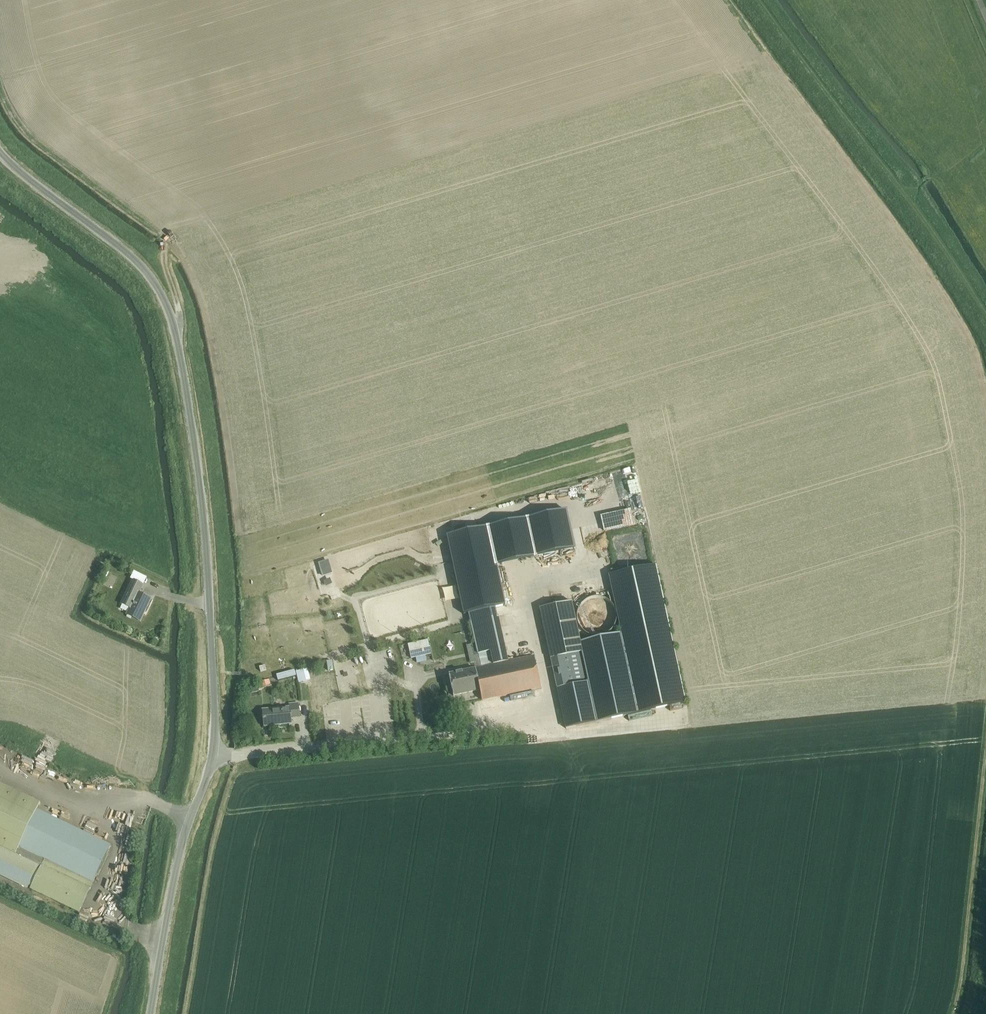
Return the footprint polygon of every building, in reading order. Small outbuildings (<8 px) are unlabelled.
[(488,528),(447,537),(464,615),(505,606),(488,528)] [(572,602),(540,609),(566,729),(686,703),(669,624),(656,566),(609,576),(621,635),(581,644),(572,602)] [(140,622),(151,600),(140,594),(144,586),(132,581),(121,605),(130,609),(127,616),(140,622)] [(474,664),(475,669),(449,675),(454,697),(480,691),(482,701),(541,688),(534,657),(508,662),(499,617),(471,623),(476,644),(466,646),(471,665),(474,664)] [(429,641),(410,645),(412,658),(432,654),(429,641)] [(308,669),(299,671),(302,682),(310,680),(308,669)] [(263,711),(264,727),(292,725),(291,719),(299,718),(298,704),(289,705),(289,708),(263,711)] [(79,913),(90,889),(88,888),(91,882),(93,884),(111,847),(37,811),(40,804),(0,784),(0,875),(27,888),(28,886),(31,887),(30,889),(79,913)]
